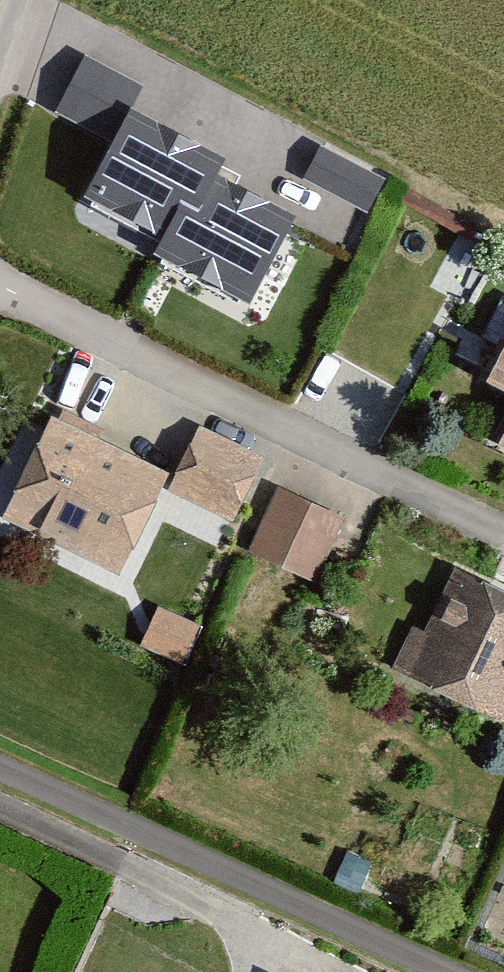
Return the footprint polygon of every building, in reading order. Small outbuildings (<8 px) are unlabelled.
[(54,102),(95,127),(129,71),(88,46),(54,102)] [(227,144),(130,94),(84,184),(162,224),(181,187),(199,197),(219,159),(227,144)] [(219,159),(199,197),(181,187),(162,224),(154,240),(250,290),(297,199),(219,159)] [(487,365),(503,373),(503,331),(487,365)] [(168,468),(50,411),(2,509),(120,566),(168,468)] [(262,453),(198,422),(168,484),(233,515),(262,453)] [(346,496),(282,473),(256,542),(320,566),(346,496)] [(503,698),(503,586),(469,567),(418,659),(501,704),(503,698)] [(162,599),(147,634),(189,652),(204,617),(162,599)]
